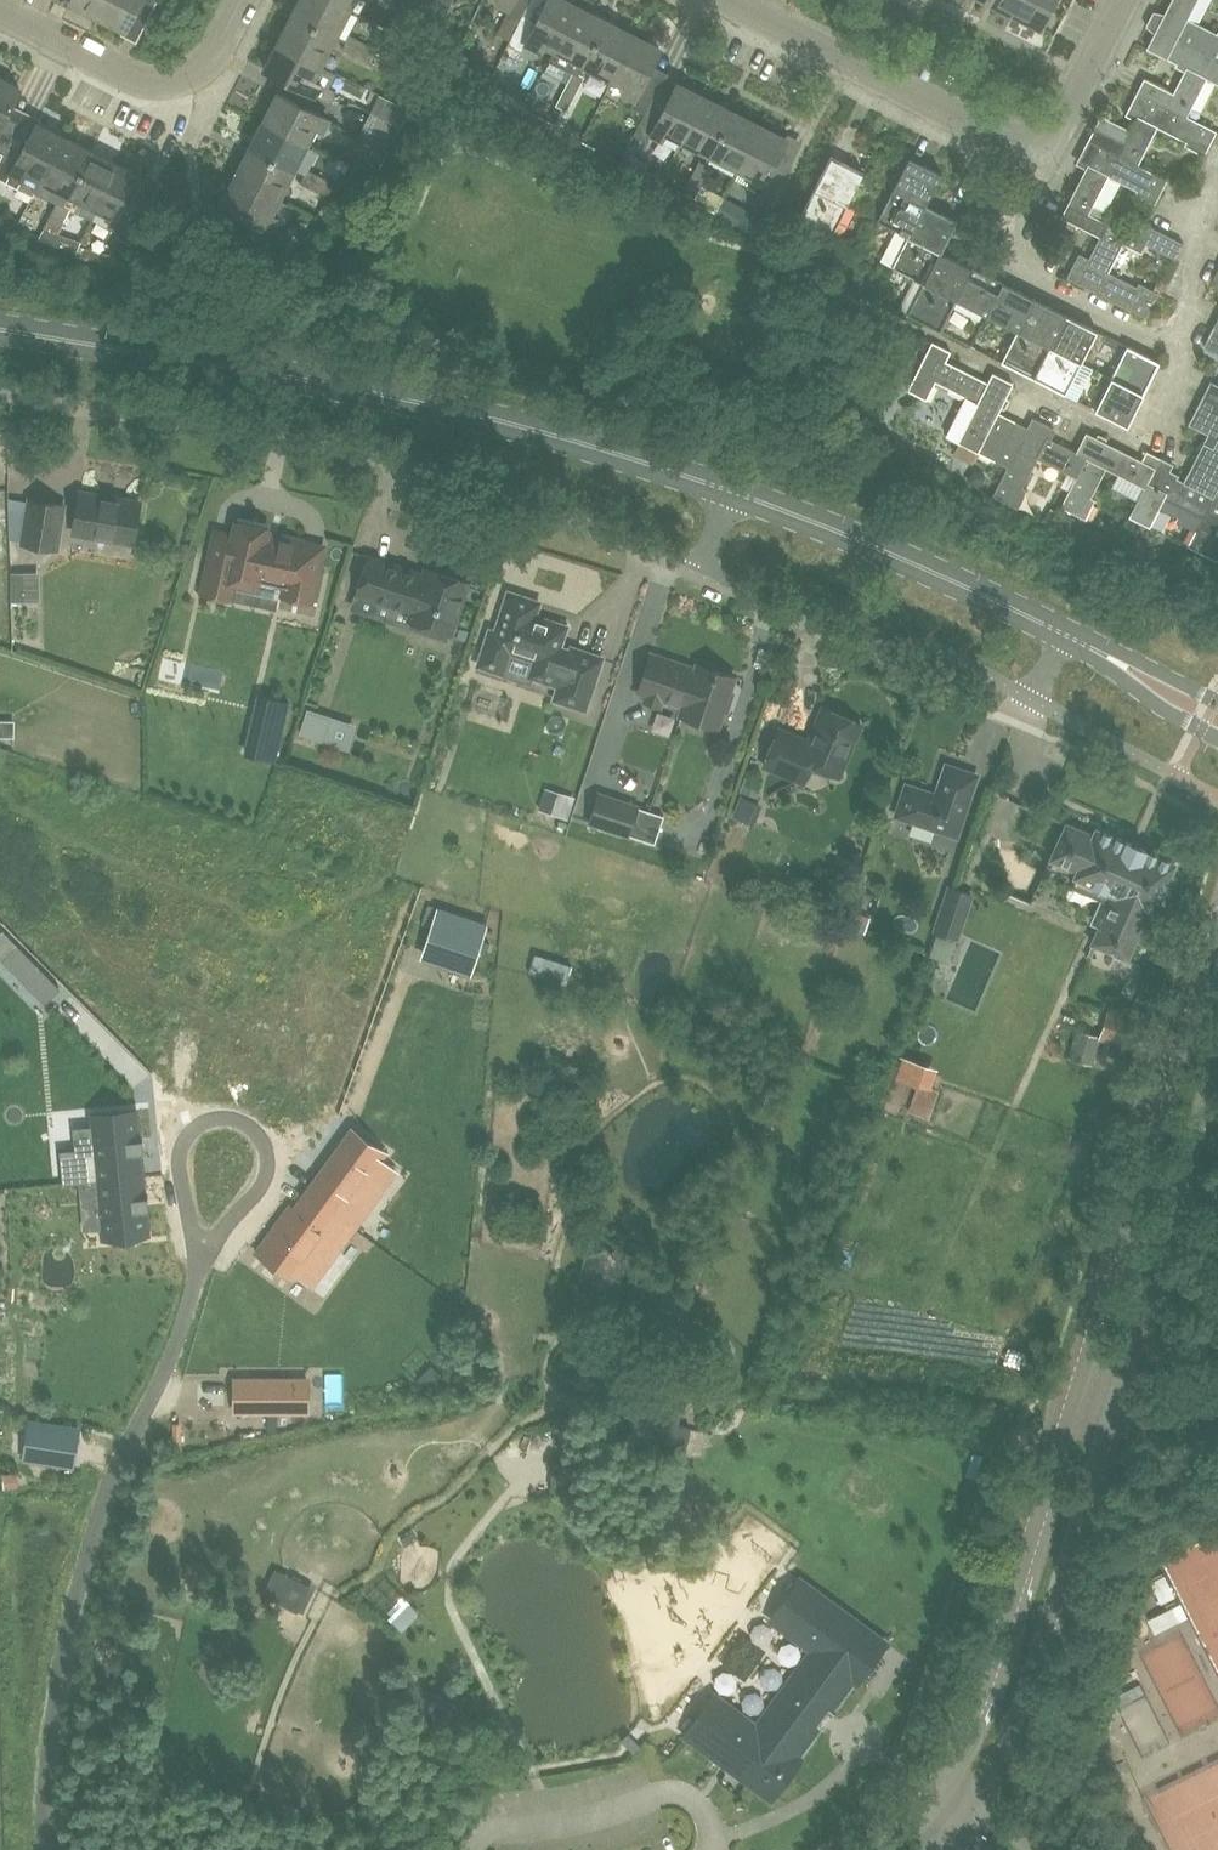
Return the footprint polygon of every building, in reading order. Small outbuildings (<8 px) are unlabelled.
[(105,0),(70,0),(69,1),(97,15),(105,0)] [(157,0),(105,0),(97,15),(126,29),(139,2),(152,9),(157,0)] [(331,0),(300,0),(292,15),(335,36),(348,9),(331,0)] [(348,9),(353,0),(331,0),(348,9)] [(448,0),(435,0),(431,8),(445,15),(451,2),(448,0)] [(498,2),(509,8),(505,17),(495,36),(508,43),(518,24),(523,14),(530,0),(499,0),(498,2)] [(577,8),(562,0),(546,0),(536,21),(523,14),(518,24),(508,43),(507,44),(521,51),(525,43),(536,49),(540,42),(555,49),(556,50),(577,8)] [(1019,0),(985,0),(1012,13),(1019,0)] [(1054,0),(1019,0),(1012,13),(1040,28),(1054,0)] [(1187,18),(1196,0),(1170,0),(1162,17),(1150,16),(1145,26),(1155,31),(1146,48),(1166,58),(1176,38),(1217,59),(1217,29),(1216,33),(1187,18)] [(605,22),(595,17),(577,8),(556,50),(555,49),(549,60),(572,71),(564,89),(575,94),(583,77),(578,74),(583,64),(605,22)] [(321,64),(335,36),(292,15),(278,42),(321,64)] [(610,78),(632,36),(605,22),(583,64),(610,78)] [(342,49),(356,56),(363,42),(349,35),(342,49)] [(646,77),(660,50),(632,36),(610,78),(627,86),(623,93),(635,99),(630,107),(643,114),(644,114),(648,104),(649,104),(659,84),(646,77)] [(1205,77),(1217,84),(1217,59),(1176,38),(1166,58),(1185,68),(1172,93),(1143,78),(1136,91),(1186,116),(1205,77)] [(313,80),(321,64),(278,42),(264,70),(313,95),(319,83),(313,80)] [(376,49),(363,42),(356,56),(369,63),(376,49)] [(20,89),(0,79),(0,151),(3,153),(4,153),(8,144),(9,144),(20,123),(6,116),(20,89)] [(492,108),(502,89),(488,82),(479,101),(492,108)] [(683,140),(704,98),(675,84),(661,111),(649,104),(648,104),(644,114),(643,114),(633,135),(647,142),(651,133),(663,139),(666,132),(683,140)] [(575,94),(564,89),(555,106),(566,112),(575,94)] [(1186,116),(1136,91),(1126,111),(1136,116),(1123,141),(1094,126),(1086,140),(1137,165),(1157,127),(1186,141),(1184,145),(1203,155),(1215,132),(1216,130),(1186,116)] [(321,130),(327,118),(279,93),(264,121),(306,143),(314,127),(321,130)] [(710,154),(731,112),(704,98),(683,140),(710,154)] [(370,111),(363,124),(394,140),(401,127),(370,111)] [(737,167),(758,126),(731,112),(710,154),(737,167)] [(292,170),(306,143),(264,121),(250,149),(292,170)] [(64,138),(35,123),(21,151),(9,144),(8,144),(4,153),(3,153),(0,160),(0,178),(18,187),(26,172),(42,180),(64,138)] [(366,162),(379,168),(394,140),(363,124),(357,138),(374,146),(366,162)] [(773,167),(786,140),(758,126),(737,167),(753,176),(750,182),(761,188),(756,197),(770,203),(785,173),(773,167)] [(69,194),(91,151),(64,138),(42,180),(69,194)] [(588,156),(593,145),(581,139),(576,150),(588,156)] [(1103,211),(1092,206),(1108,176),(1136,190),(1134,194),(1154,204),(1165,181),(1166,179),(1137,165),(1086,140),(1076,160),(1086,165),(1067,203),(1060,216),(1060,217),(1090,232),(1099,237),(1100,237),(1107,223),(1099,219),(1103,211)] [(278,197),(292,170),(250,149),(236,176),(278,197)] [(64,205),(70,208),(74,210),(80,199),(97,208),(118,165),(91,151),(69,194),(64,205)] [(646,162),(624,151),(615,169),(613,174),(635,184),(637,180),(646,162)] [(831,236),(863,173),(830,156),(798,220),(831,236)] [(925,204),(941,173),(932,168),(908,156),(876,220),(907,236),(908,236),(924,204),(925,204)] [(690,178),(701,184),(710,167),(699,161),(690,178)] [(133,207),(146,179),(118,165),(97,208),(113,216),(110,222),(121,228),(117,237),(130,243),(145,213),(133,207)] [(300,183),(314,190),(321,176),(307,169),(300,183)] [(270,213),(278,197),(236,176),(222,204),(271,229),(277,217),(270,213)] [(321,176),(314,190),(327,197),(334,183),(321,176)] [(701,184),(690,178),(681,196),(692,201),(701,184)] [(50,214),(64,221),(70,208),(64,205),(57,201),(50,214)] [(956,220),(925,204),(924,204),(908,236),(907,236),(892,267),(923,283),(940,251),(940,252),(956,220)] [(754,235),(762,219),(743,209),(734,225),(754,235)] [(57,235),(64,221),(50,214),(43,228),(57,235)] [(1108,272),(1127,233),(1107,223),(1100,237),(1099,237),(1087,261),(1077,256),(1071,268),(1066,277),(1070,279),(1135,312),(1146,317),(1158,293),(1139,283),(1137,287),(1108,272)] [(1144,224),(1143,223),(1135,239),(1175,259),(1183,244),(1163,234),(1144,224)] [(307,233),(290,224),(284,236),(302,245),(307,233)] [(955,299),(971,267),(940,252),(940,251),(923,283),(907,314),(925,323),(940,331),(956,300),(955,299)] [(1016,330),(1033,298),(987,275),(972,268),(971,267),(955,299),(956,300),(1016,330)] [(1032,378),(1064,314),(1033,298),(1016,330),(1000,362),(1032,378)] [(1064,394),(1096,330),(1064,314),(1032,378),(1064,394)] [(1213,326),(1203,346),(1217,354),(1217,328),(1213,326)] [(997,412),(1012,383),(992,372),(987,382),(945,361),(950,351),(931,341),(906,390),(925,399),(934,382),(965,397),(945,436),(995,461),(1015,421),(997,412)] [(1094,409),(1126,425),(1155,368),(1158,362),(1149,357),(1126,345),(1094,409)] [(1209,380),(1202,394),(1217,402),(1217,384),(1209,380)] [(1202,394),(1187,424),(1216,439),(1212,447),(1202,442),(1183,481),(1182,481),(1212,497),(1202,517),(1202,516),(1195,530),(1186,546),(1217,561),(1217,559),(1217,402),(1202,394)] [(1056,442),(1047,438),(1052,428),(1031,417),(1026,427),(1015,421),(995,461),(1006,466),(991,496),(1016,508),(1026,489),(1022,487),(1037,457),(1075,476),(1075,477),(1085,457),(1075,452),(1056,442)] [(1085,432),(1075,452),(1085,457),(1075,477),(1075,476),(1060,506),(1084,519),(1094,499),(1090,497),(1105,468),(1142,487),(1143,487),(1159,457),(1145,450),(1140,460),(1085,432)] [(1182,481),(1183,481),(1168,473),(1172,464),(1159,457),(1143,487),(1142,487),(1128,516),(1149,527),(1159,507),(1178,516),(1176,520),(1195,530),(1202,516),(1202,517),(1212,497),(1182,481)] [(977,488),(985,476),(978,472),(971,473),(966,481),(977,488)] [(139,502),(80,493),(74,531),(133,541),(139,502)] [(64,505),(30,499),(22,542),(56,548),(64,505)] [(1067,532),(1074,518),(1062,512),(1055,526),(1067,532)] [(236,521),(233,535),(215,531),(202,593),(230,599),(234,581),(256,586),(257,580),(285,586),(283,595),(311,602),(323,546),(268,533),(269,528),(236,521)] [(426,568),(424,574),(369,556),(356,593),(412,611),(409,619),(421,623),(424,628),(433,631),(438,629),(451,633),(468,581),(426,568)] [(29,600),(29,585),(15,586),(16,600),(29,600)] [(489,629),(478,665),(502,673),(509,651),(535,659),(530,676),(559,686),(554,699),(585,709),(602,658),(571,647),(569,656),(558,652),(567,626),(547,620),(546,622),(534,618),(539,602),(508,591),(495,631),(489,629)] [(696,668),(651,653),(638,691),(647,694),(644,701),(660,706),(662,699),(683,706),(681,714),(717,727),(723,710),(727,711),(733,692),(729,691),(734,676),(698,663),(696,668)] [(281,736),(288,702),(281,701),(277,719),(255,714),(252,726),(248,744),(267,748),(265,758),(275,760),(281,736)] [(860,722),(824,707),(809,742),(779,729),(764,763),(804,780),(811,763),(838,775),(860,722)] [(332,718),(307,709),(298,735),(324,744),(332,718)] [(957,834),(976,774),(947,764),(937,794),(907,784),(897,814),(957,834)] [(638,804),(597,790),(586,823),(628,836),(638,804)] [(563,817),(569,800),(545,791),(539,809),(563,817)] [(763,803),(740,794),(731,815),(754,824),(763,803)] [(1153,911),(1175,863),(1145,849),(1145,848),(1126,840),(1125,841),(1095,827),(1092,834),(1065,822),(1049,858),(1077,870),(1074,876),(1077,878),(1073,886),(1090,894),(1094,885),(1118,896),(1108,918),(1103,916),(1091,942),(1127,958),(1135,940),(1142,943),(1149,927),(1142,924),(1149,909),(1153,911)] [(936,957),(959,889),(947,885),(930,932),(933,933),(926,954),(936,957)] [(959,889),(936,957),(948,960),(955,939),(957,939),(973,893),(959,889)] [(486,923),(438,907),(424,949),(472,965),(486,923)] [(869,916),(850,910),(845,927),(864,933),(869,916)] [(1100,1036),(1110,1040),(1107,1048),(1110,1053),(1120,1056),(1125,1054),(1128,1045),(1130,1046),(1139,1018),(1109,1009),(1100,1036)] [(1100,1036),(1077,1029),(1068,1057),(1091,1064),(1100,1036)] [(930,1118),(939,1091),(919,1085),(910,1111),(930,1118)] [(94,1151),(59,1154),(62,1183),(77,1182),(97,1180),(97,1178),(128,1175),(126,1160),(141,1159),(140,1152),(144,1151),(143,1149),(142,1149),(141,1139),(142,1139),(142,1137),(139,1138),(136,1111),(91,1115),(94,1151)] [(306,1192),(354,1227),(386,1183),(371,1173),(385,1153),(372,1143),(361,1135),(352,1129),(317,1177),(306,1192)] [(97,1180),(77,1182),(79,1207),(100,1205),(103,1237),(148,1233),(146,1209),(149,1209),(149,1207),(148,1207),(147,1197),(148,1197),(148,1195),(145,1195),(142,1174),(128,1175),(97,1178),(97,1180)] [(290,1205),(256,1250),(270,1260),(281,1268),(294,1278),(307,1260),(322,1271),(337,1249),(338,1250),(338,1249),(354,1227),(306,1192),(306,1193),(294,1208),(290,1205)] [(307,1410),(307,1379),(234,1379),(234,1410),(307,1410)] [(78,1428),(29,1420),(24,1455),(73,1463),(78,1428)] [(416,1538),(411,1531),(400,1538),(404,1545),(416,1538)] [(293,1608),(305,1581),(281,1570),(275,1567),(263,1594),(276,1600),(293,1608)] [(1173,1574),(1157,1578),(1163,1602),(1180,1597),(1173,1574)] [(715,1695),(686,1734),(771,1797),(800,1758),(796,1755),(818,1725),(823,1728),(825,1725),(820,1722),(828,1711),(833,1715),(835,1712),(830,1708),(852,1678),(856,1681),(885,1642),(800,1579),(771,1619),(813,1649),(792,1678),(768,1709),(756,1726),(715,1695)] [(1152,1617),(1160,1632),(1193,1615),(1186,1600),(1152,1617)]
